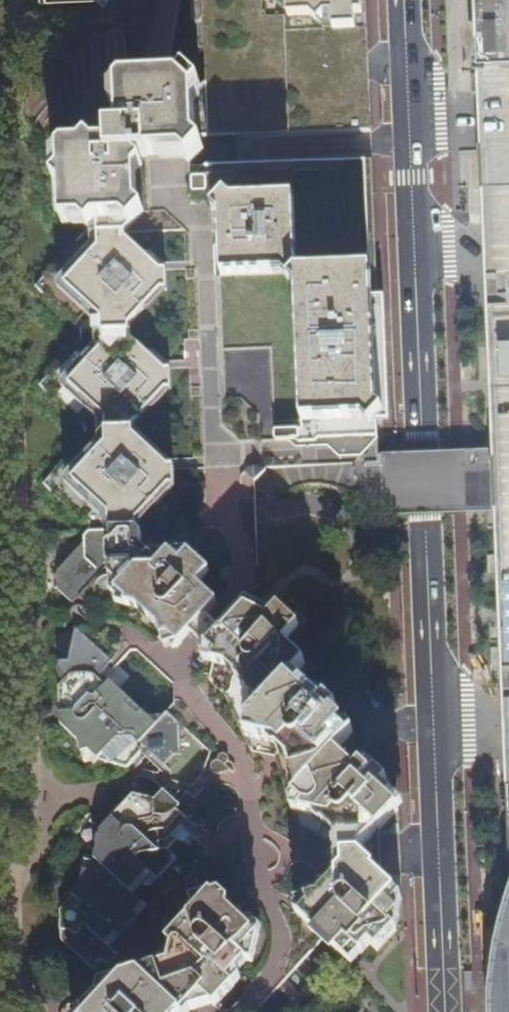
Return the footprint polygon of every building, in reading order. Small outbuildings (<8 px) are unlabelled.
[(185,26),(189,27),(194,25),(198,93),(195,96),(192,98),(194,137),(369,133),(366,59),(363,0),(183,0),(185,26)] [(477,74),(481,174),(492,452),(493,477),(495,515),(508,856),(508,877),(508,886),(508,0),(474,0),(477,74)] [(182,168),(188,167),(188,164),(196,155),(190,146),(190,137),(190,101),(192,98),(195,96),(183,83),(176,89),(167,89),(157,89),(118,90),(112,99),(113,140),(104,140),(104,152),(93,152),(85,144),(78,153),(59,153),(55,159),(55,180),(50,186),(57,193),(58,229),(82,228),(91,227),(122,227),(128,232),(141,219),(134,213),(132,178),(138,172),(131,164),(161,163),(179,162),(182,168)] [(315,442),(375,440),(374,422),(380,422),(370,164),(204,167),(190,182),(192,205),(204,204),(215,215),(217,246),(211,252),(219,428),(240,445),(297,443),(299,447),(312,446),(315,442)] [(179,494),(174,473),(167,473),(166,464),(166,462),(158,453),(145,454),(130,440),(130,424),(162,390),(168,390),(168,374),(161,373),(127,340),(126,328),(158,293),(165,293),(164,275),(157,275),(123,241),(122,227),(91,227),(86,234),(83,232),(32,286),(78,329),(78,341),(37,386),(81,429),(82,438),(41,483),(84,524),(84,533),(136,531),(136,526),(142,517),(174,496),(179,494)] [(256,481),(269,468),(257,468),(249,467),(246,474),(256,481)] [(71,608),(81,597),(99,613),(94,596),(98,581),(104,578),(111,578),(112,551),(143,551),(152,541),(136,531),(84,533),(84,541),(55,569),(55,594),(71,608)] [(112,551),(111,578),(110,592),(116,598),(115,605),(139,611),(158,628),(162,638),(167,648),(171,648),(175,648),(199,621),(212,606),(213,604),(193,584),(205,572),(176,545),(152,541),(143,551),(112,551)] [(267,602),(248,595),(238,605),(227,619),(213,635),(211,637),(212,676),(210,683),(226,696),(254,753),(260,754),(270,756),(277,750),(289,760),(278,764),(281,772),(291,800),(301,837),(316,838),(324,824),(339,837),(329,864),(338,870),(327,884),(305,890),(307,902),(303,918),(321,935),(317,940),(320,944),(337,960),(344,967),(355,954),(360,958),(365,952),(373,960),(395,935),(389,926),(396,918),(386,906),(396,894),(363,852),(395,805),(394,773),(324,682),(329,661),(280,608),(267,602)] [(227,619),(212,606),(199,621),(213,635),(227,619)] [(77,625),(74,632),(71,663),(57,665),(59,726),(80,741),(79,757),(91,769),(104,760),(124,773),(142,750),(145,753),(162,768),(173,755),(182,755),(181,722),(169,710),(158,721),(111,677),(103,684),(94,677),(114,660),(81,629),(77,625)] [(224,774),(232,771),(223,762),(218,760),(216,761),(214,762),(213,765),(212,767),(212,769),(212,772),(213,775),(216,776),(220,776),(224,774)] [(90,970),(95,972),(104,962),(107,965),(118,954),(110,946),(120,936),(149,906),(140,899),(157,882),(178,861),(167,851),(178,839),(172,834),(167,839),(160,840),(156,843),(146,834),(155,828),(167,828),(181,813),(191,822),(198,814),(204,803),(197,798),(187,792),(151,779),(139,793),(140,800),(101,831),(100,853),(92,861),(99,868),(91,874),(84,867),(81,885),(72,895),(71,907),(55,923),(65,952),(90,970)] [(116,987),(98,1011),(179,1011),(188,1004),(215,1001),(248,969),(253,964),(262,923),(253,914),(217,877),(199,891),(199,906),(168,936),(175,943),(151,966),(142,957),(116,987)]
